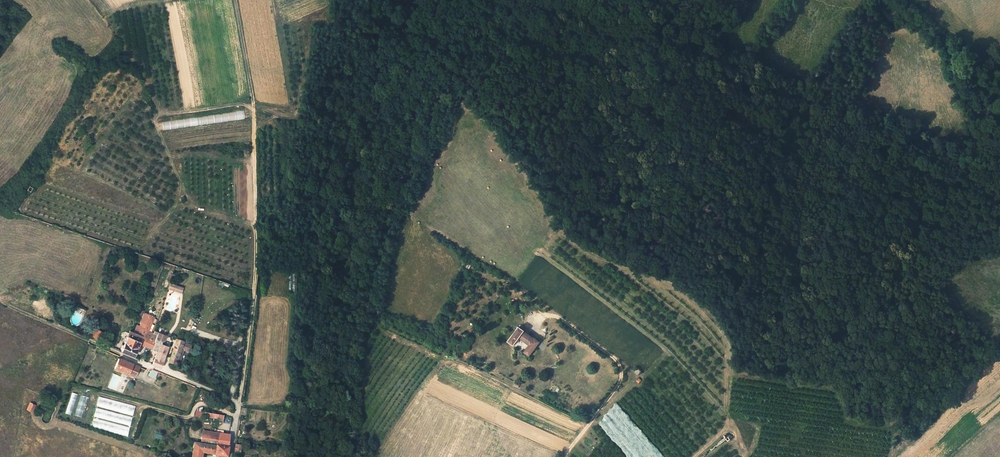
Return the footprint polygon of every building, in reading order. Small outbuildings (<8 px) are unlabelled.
[(243,111),(226,112),(227,121),(244,119),(243,111)] [(216,286),(227,289),(228,283),(218,280),(216,286)] [(170,283),(168,289),(181,293),(183,287),(170,283)] [(136,325),(132,333),(150,340),(153,333),(149,331),(154,318),(144,313),(139,326),(136,325)] [(525,329),(520,326),(509,341),(515,345),(519,338),(525,329)] [(525,329),(519,338),(531,345),(526,352),(532,356),(542,340),(525,329)] [(127,331),(119,351),(132,356),(137,342),(141,344),(141,345),(147,348),(150,340),(132,333),(127,331)] [(158,333),(155,342),(162,345),(166,336),(158,333)] [(174,366),(176,358),(181,346),(183,340),(177,338),(177,341),(175,340),(173,347),(167,363),(174,366)] [(158,367),(166,346),(162,345),(155,342),(150,340),(147,348),(156,351),(151,364),(158,367)] [(183,340),(181,346),(183,347),(188,349),(190,343),(183,340)] [(113,368),(127,374),(131,364),(116,358),(113,368)] [(138,367),(131,364),(127,374),(134,377),(138,367)] [(149,370),(147,376),(155,379),(157,373),(149,370)] [(66,414),(71,415),(76,394),(70,393),(66,414)] [(75,417),(82,418),(86,397),(79,396),(75,417)] [(127,436),(134,405),(97,397),(95,407),(93,417),(90,427),(127,436)] [(199,444),(216,446),(226,448),(227,435),(201,432),(199,444)] [(703,456),(707,456),(729,440),(727,438),(703,456)] [(199,444),(192,443),(191,451),(201,453),(214,454),(216,446),(199,444)] [(214,454),(225,456),(226,448),(216,446),(214,454)]
